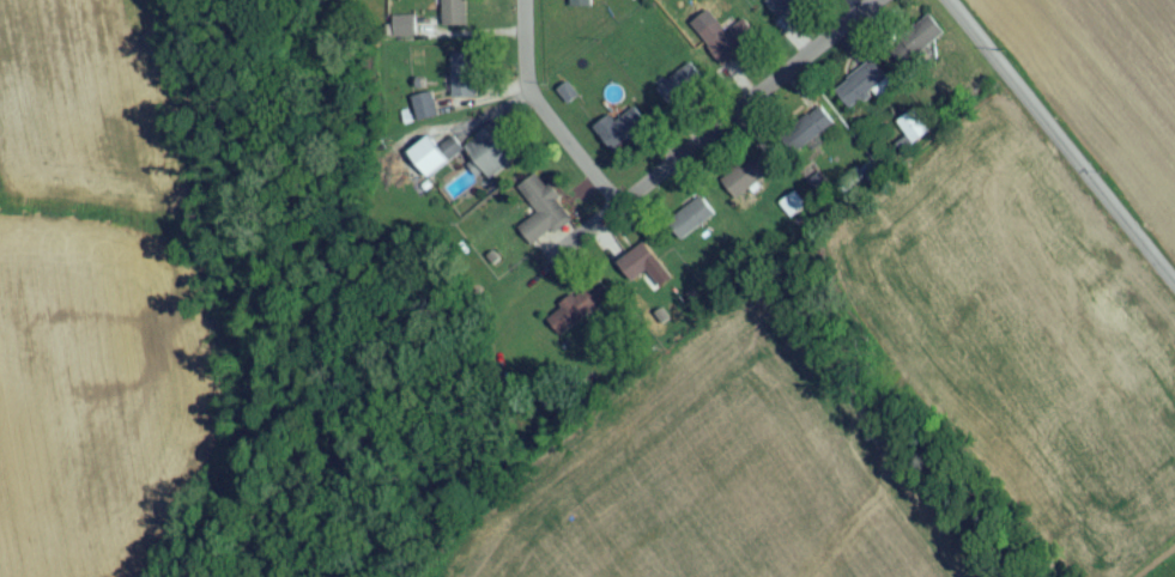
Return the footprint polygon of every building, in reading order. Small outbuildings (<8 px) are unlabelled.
[(441,32),(465,32),(465,0),(441,0),(441,32)] [(592,14),(592,0),(568,0),(568,14),(592,14)] [(780,25),(810,0),(775,0),(765,8),(780,25)] [(908,65),(945,43),(932,21),(895,43),(908,65)] [(698,38),(723,71),(758,44),(744,25),(726,38),(716,25),(698,38)] [(475,104),(475,59),(451,59),(451,104),(475,104)] [(833,93),(847,114),(887,88),(874,67),(833,93)] [(656,96),(675,119),(708,93),(690,69),(656,96)] [(649,135),(633,111),(597,136),(613,159),(649,135)] [(796,164),(836,133),(823,116),(783,147),(796,164)] [(897,127),(912,151),(930,139),(915,116),(897,127)] [(496,128),(465,153),(490,186),(522,161),(496,128)] [(449,167),(429,143),(409,159),(429,184),(449,167)] [(721,187),(738,206),(782,169),(765,150),(721,187)] [(867,184),(857,174),(839,191),(849,202),(867,184)] [(538,181),(511,201),(544,245),(571,226),(538,181)] [(715,222),(701,202),(666,228),(680,247),(715,222)] [(630,287),(659,270),(646,250),(618,267),(630,287)] [(558,312),(572,332),(612,305),(598,284),(558,312)]
